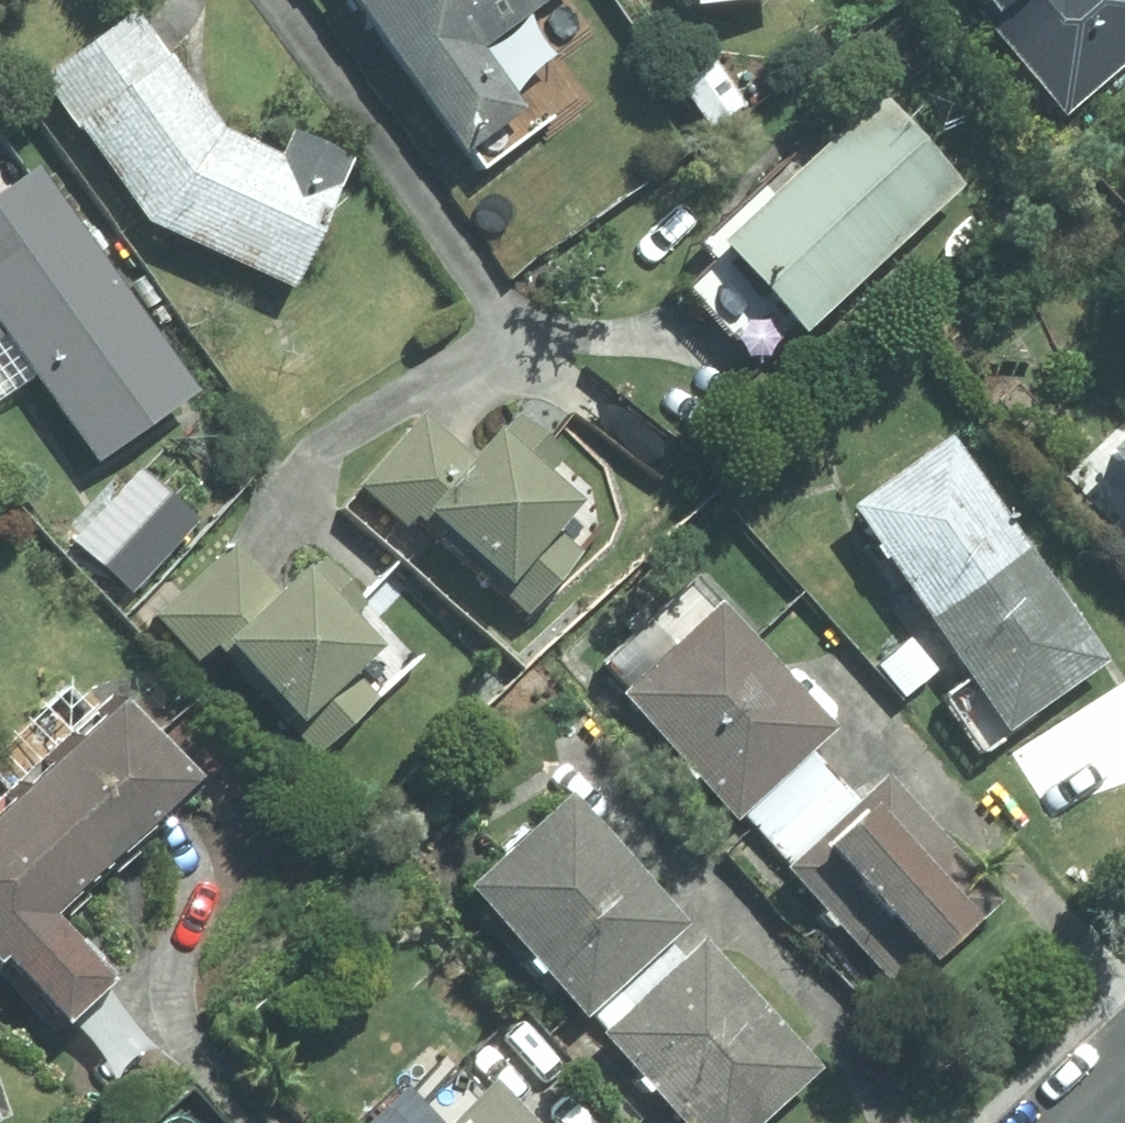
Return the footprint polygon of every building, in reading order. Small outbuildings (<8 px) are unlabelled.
[(585,94),(555,52),(588,28),(568,0),(335,0),(450,161),(459,155),(473,174),(585,94)] [(679,12),(767,6),(767,0),(678,0),(679,12)] [(1054,122),(1124,63),(1124,0),(951,0),(1054,122)] [(283,299),(344,166),(279,137),(268,162),(201,132),(129,18),(33,79),(128,228),(283,299)] [(707,46),(662,82),(703,133),(747,97),(707,46)] [(956,192),(871,94),(694,248),(779,346),(956,192)] [(0,189),(0,395),(18,383),(80,472),(186,397),(27,170),(0,189)] [(575,566),(541,535),(560,515),(532,489),(557,462),(508,417),(466,462),(420,420),(351,496),(393,534),(402,524),(483,598),(517,629),(575,566)] [(1083,459),(1124,501),(1124,417),(1083,459)] [(951,437),(841,512),(994,738),(1104,663),(951,437)] [(187,522),(145,482),(77,554),(118,593),(187,522)] [(364,704),(338,679),(370,647),(289,565),(268,586),(228,545),(146,626),(188,669),(202,655),(282,735),(307,760),(364,704)] [(609,700),(733,826),(771,865),(836,801),(797,762),(830,730),(706,605),(609,700)] [(933,677),(894,641),(866,671),(905,708),(933,677)] [(47,1039),(105,986),(39,913),(174,791),(99,708),(0,798),(0,986),(47,1039)] [(1076,721),(1010,752),(1043,821),(1108,790),(1076,721)] [(583,1010),(598,1026),(581,1041),(656,1122),(767,1122),(813,1081),(689,945),(669,963),(654,946),(673,928),(551,793),(444,890),(567,1025),(583,1010)] [(849,823),(805,866),(913,974),(957,931),(849,823)] [(472,1087),(432,1122),(504,1122),(472,1087)]
